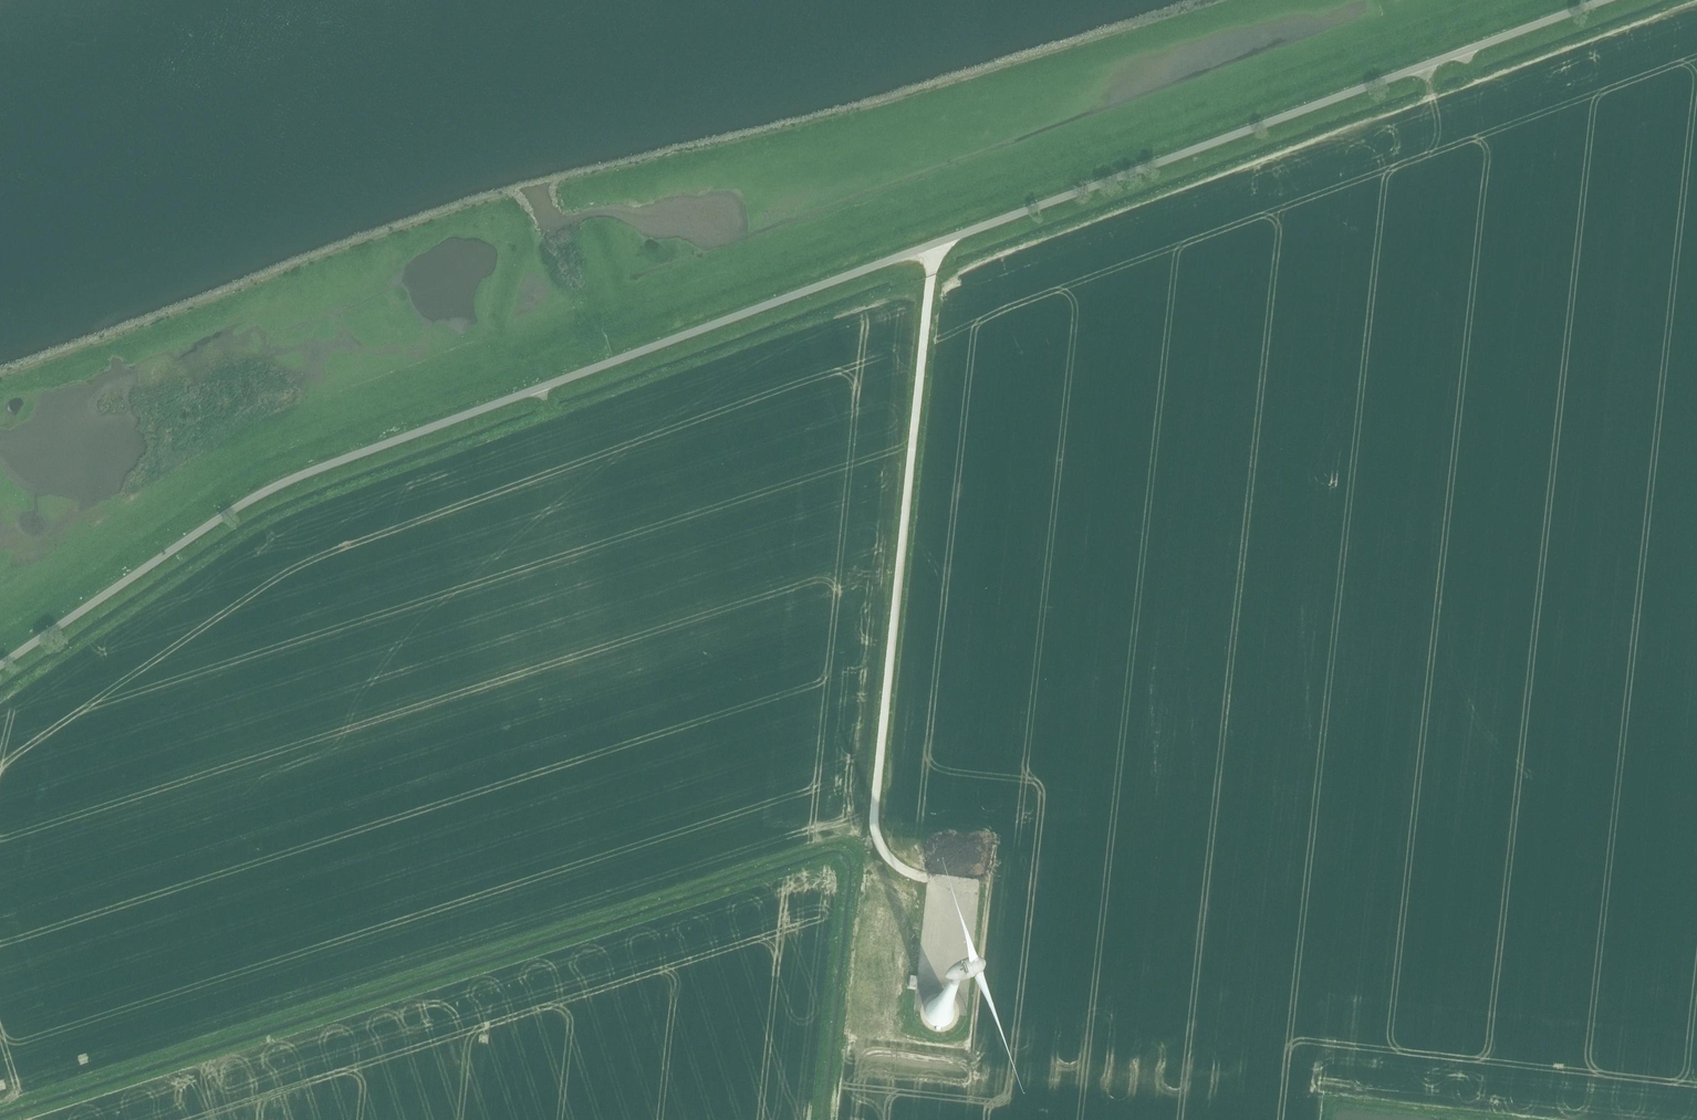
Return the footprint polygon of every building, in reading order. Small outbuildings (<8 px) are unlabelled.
[(918,976),(911,975),(910,988),(917,989),(918,976)] [(926,1011),(926,1012),(926,1013),(926,1015),(926,1016),(927,1017),(927,1018),(928,1019),(928,1020),(929,1021),(930,1022),(931,1023),(932,1024),(933,1025),(934,1025),(935,1026),(937,1026),(938,1026),(939,1026),(940,1026),(941,1026),(943,1026),(944,1026),(945,1026),(946,1025),(947,1025),(948,1024),(949,1023),(950,1022),(951,1021),(952,1020),(953,1019),(953,1018),(954,1017),(954,1016),(954,1015),(955,1013),(955,1012),(955,1011),(954,1010),(954,1008),(954,1007),(953,1006),(953,1005),(952,1004),(951,1003),(950,1002),(949,1001),(948,1000),(947,1000),(946,999),(945,999),(944,998),(943,998),(941,998),(940,998),(939,998),(938,998),(937,998),(935,999),(934,999),(933,1000),(932,1000),(931,1001),(930,1002),(929,1003),(928,1004),(928,1005),(927,1006),(927,1007),(926,1008),(926,1010),(926,1011)]
